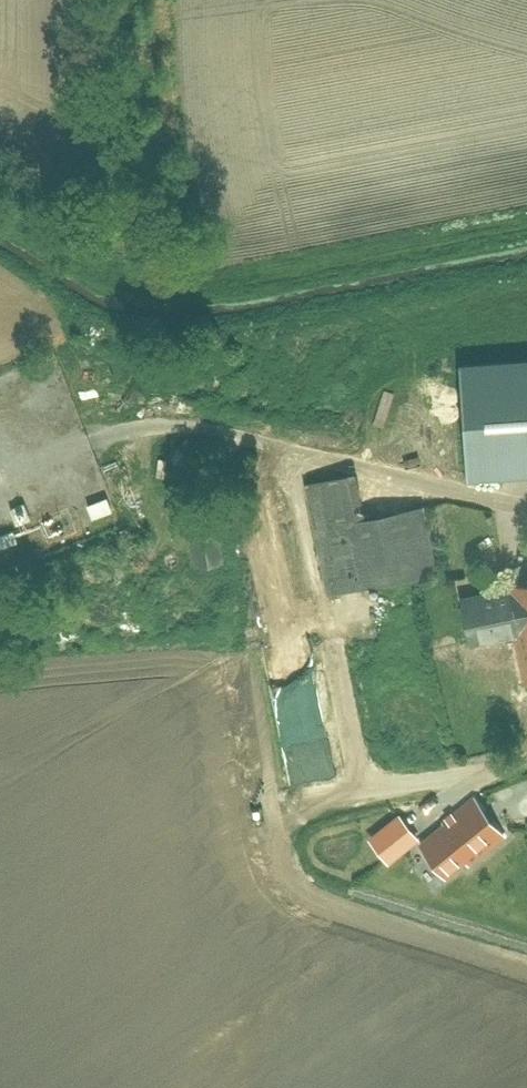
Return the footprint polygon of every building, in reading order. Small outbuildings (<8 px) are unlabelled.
[(526,470),(526,359),(469,362),(474,473),(526,470)] [(365,473),(310,482),(329,596),(438,579),(427,507),(372,516),(365,473)] [(190,533),(194,567),(222,563),(217,530),(190,533)] [(526,688),(526,582),(511,584),(512,593),(463,601),(470,643),(519,635),(526,688)] [(418,843),(446,879),(503,834),(475,798),(418,843)]
